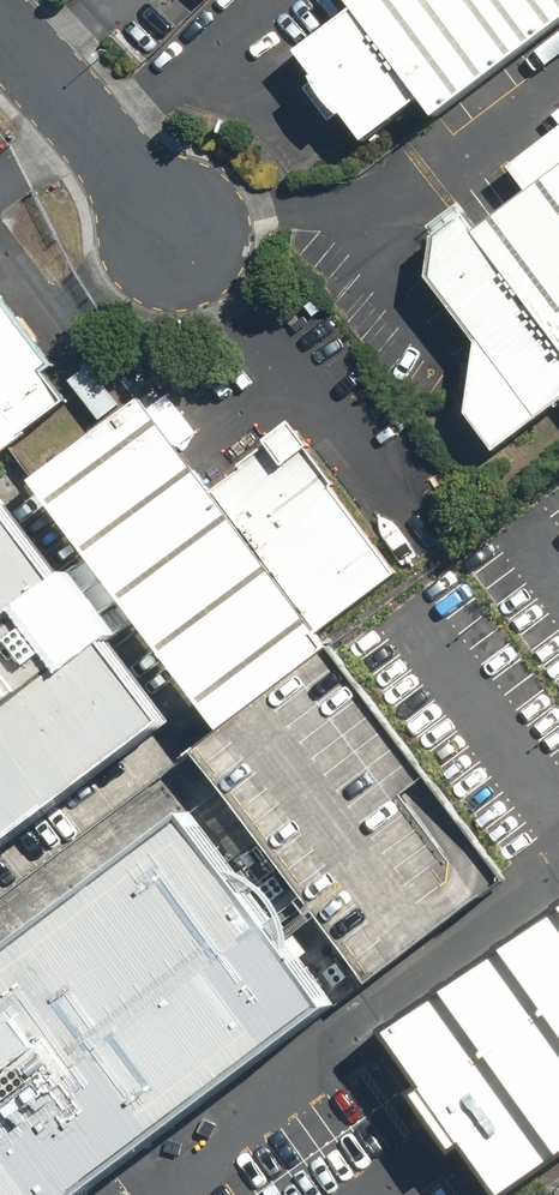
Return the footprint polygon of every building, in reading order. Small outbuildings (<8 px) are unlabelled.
[(558,22),(558,0),(347,0),(353,7),(291,51),(360,144),(422,97),(438,115),(558,22)] [(475,232),(461,216),(432,237),(433,275),(477,339),(467,417),(495,452),(558,403),(558,168),(475,232)] [(0,314),(0,465),(73,411),(0,314)] [(220,729),(330,647),(317,630),(399,568),(295,429),(212,491),(141,397),(31,479),(220,729)] [(0,501),(0,851),(169,725),(0,501)] [(506,880),(330,647),(220,729),(193,749),(369,983),(506,880)] [(333,1007),(187,813),(0,961),(0,1194),(88,1194),(333,1007)] [(558,1156),(558,909),(387,1031),(415,1071),(411,1102),(445,1147),(471,1150),(501,1194),(504,1194),(558,1156)]
